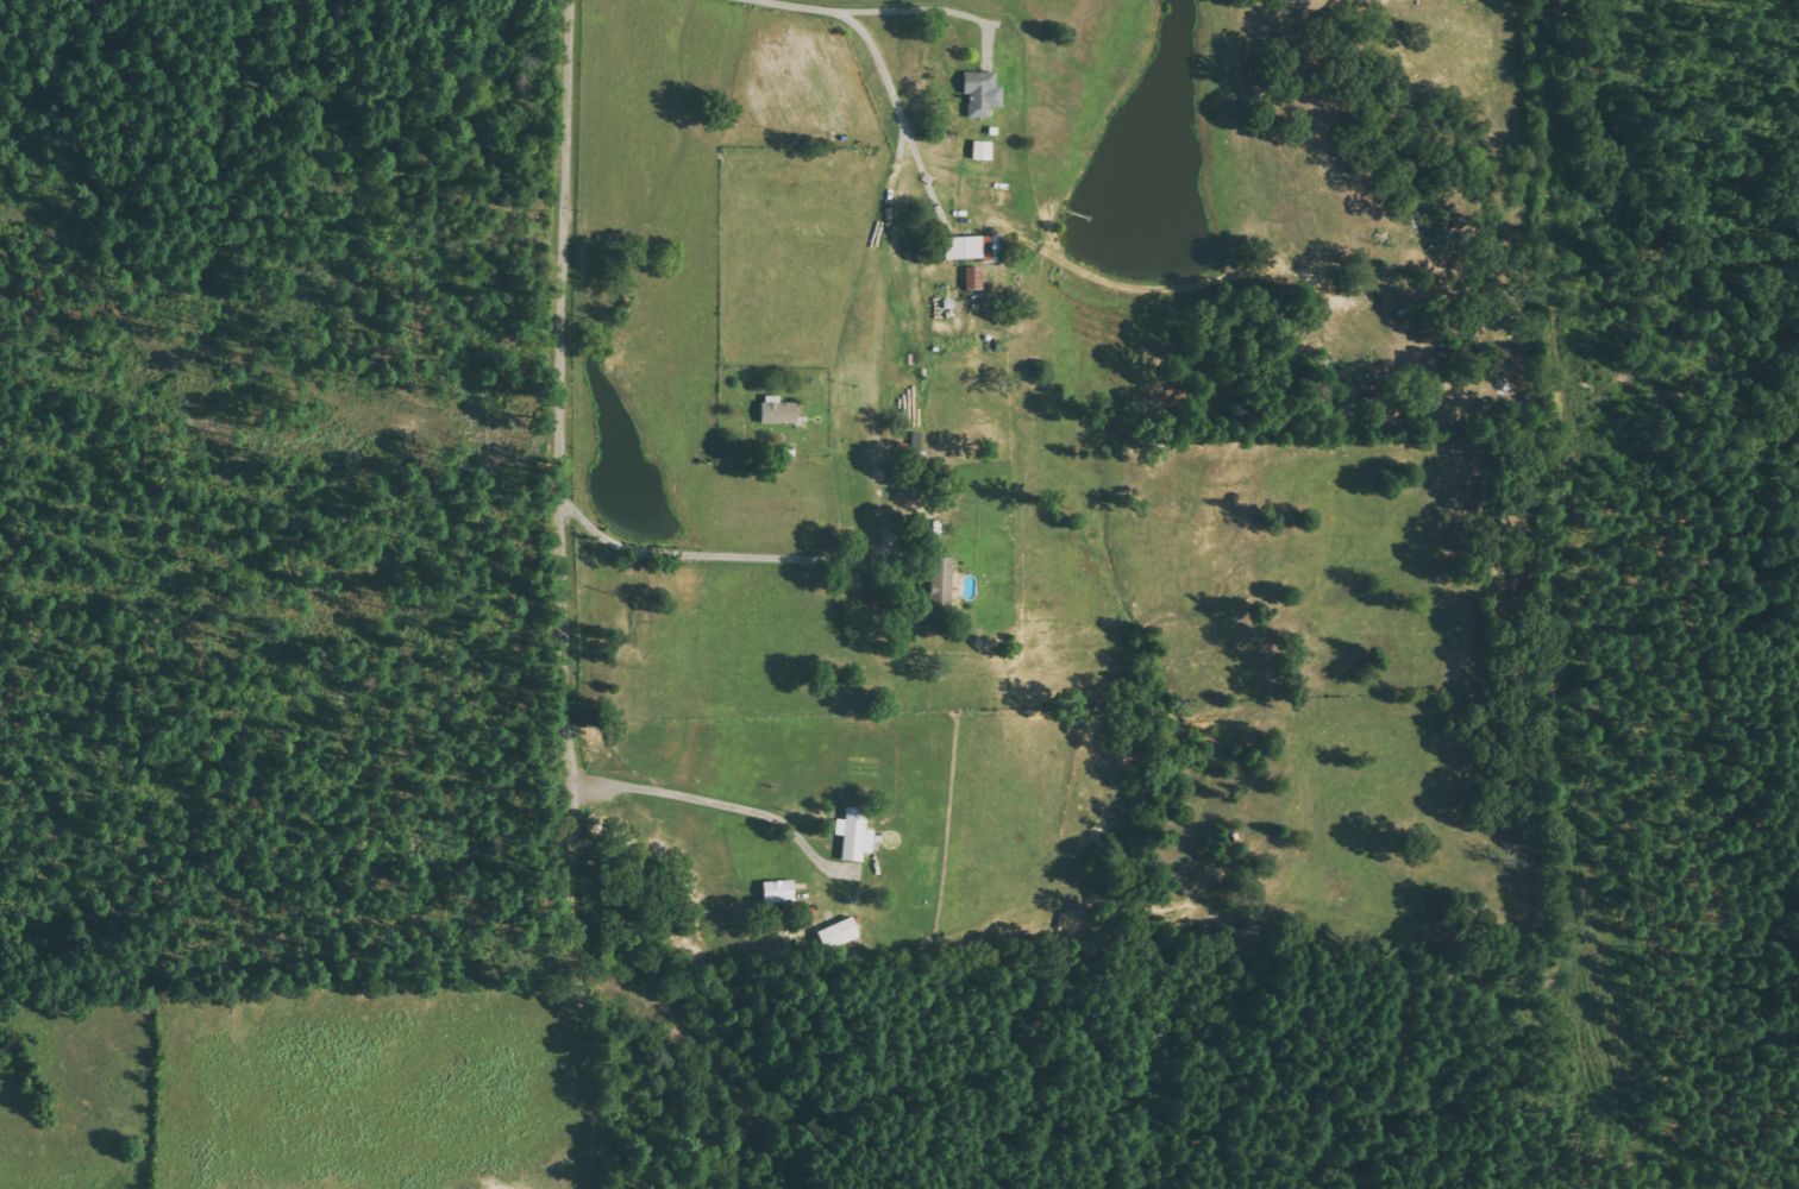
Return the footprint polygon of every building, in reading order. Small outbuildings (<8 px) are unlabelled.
[(963,119),(988,118),(988,108),(1000,108),(1000,86),(994,87),(994,72),(963,72),(963,119)] [(990,160),(991,142),(970,141),(970,159),(990,160)] [(941,262),(999,260),(998,235),(940,238),(941,262)] [(978,267),(962,268),(963,290),(979,289),(978,267)] [(794,402),(777,403),(777,396),(760,396),(761,424),(795,423),(794,402)] [(950,557),(928,556),(926,613),(949,613),(950,557)] [(871,830),(863,830),(864,810),(843,808),(842,820),(833,819),(832,835),(840,836),(838,861),(859,862),(860,853),(870,854),(871,830)] [(759,882),(760,904),(793,902),(792,881),(759,882)] [(853,916),(818,932),(827,953),(862,938),(853,916)]
